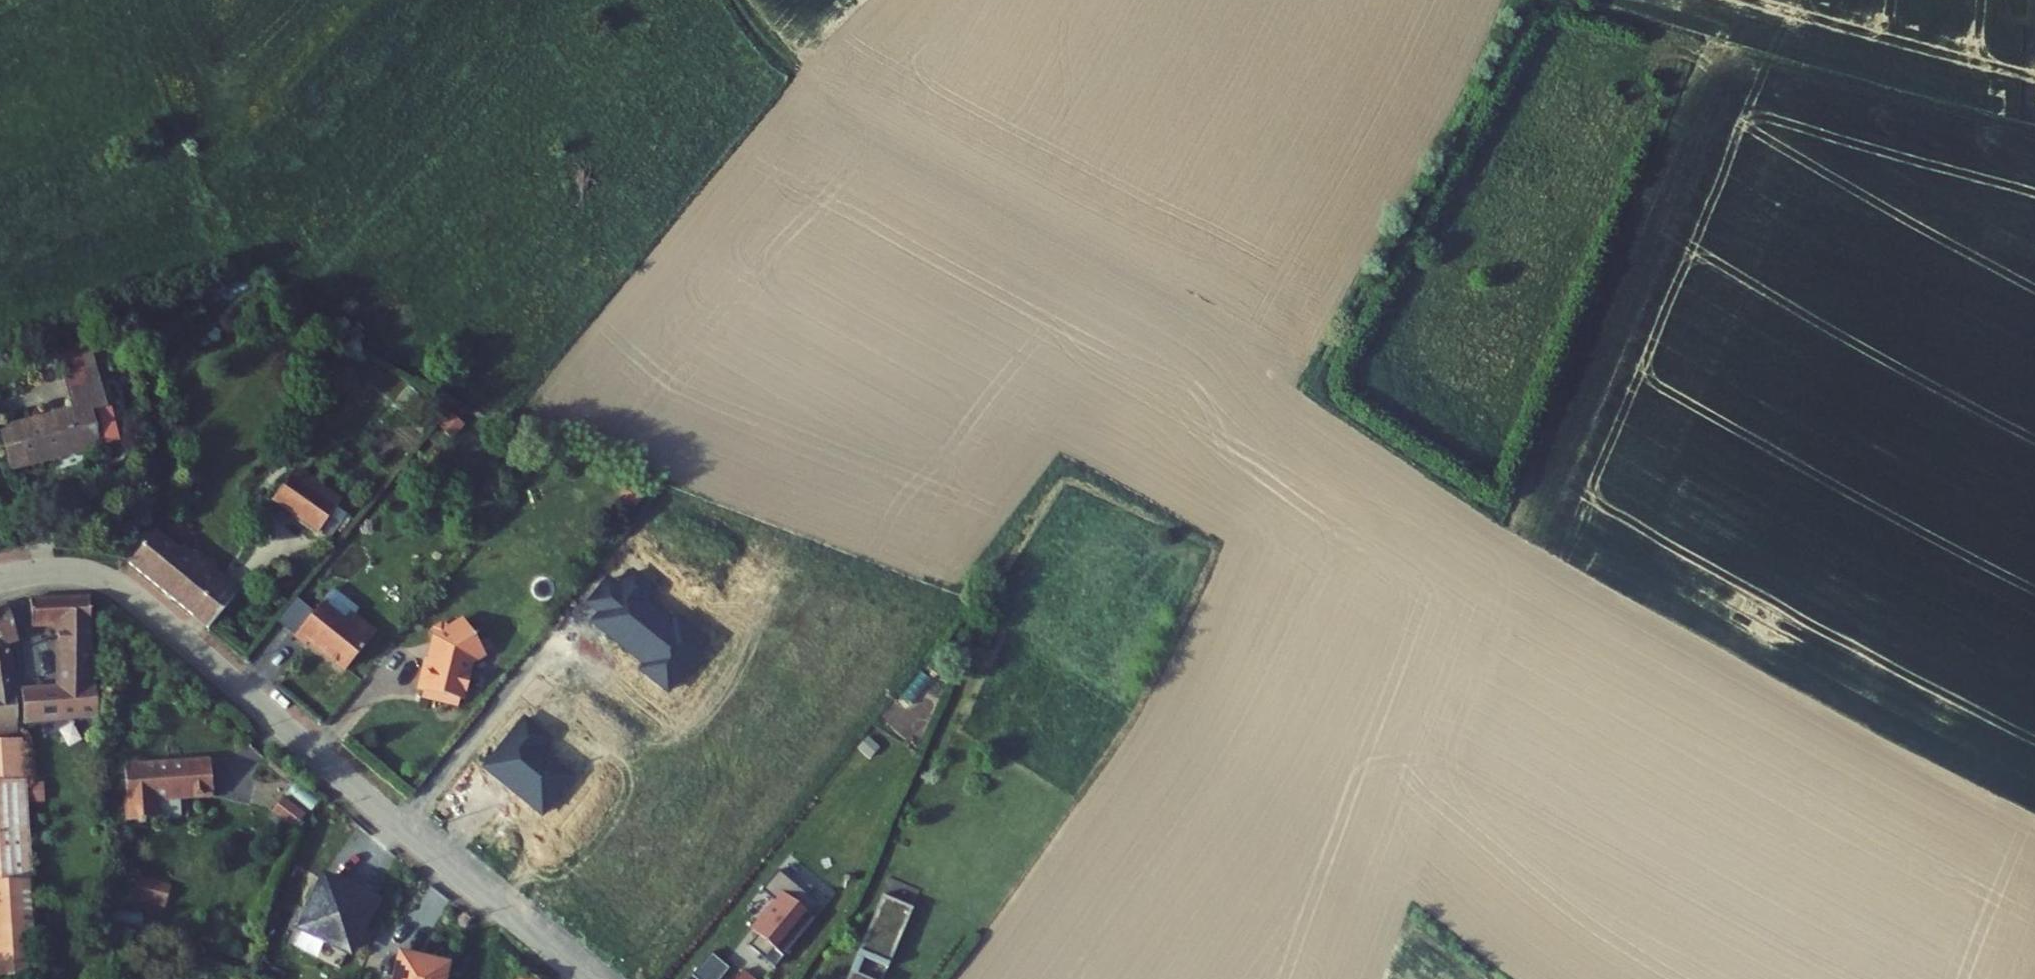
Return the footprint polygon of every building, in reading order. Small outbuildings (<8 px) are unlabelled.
[(20,426),(34,468),(106,447),(105,440),(118,437),(92,352),(61,361),(76,409),(20,426)] [(315,456),(295,481),(338,518),(359,493),(315,456)] [(197,533),(171,565),(248,633),(276,601),(197,533)] [(351,614),(357,604),(331,587),(324,598),(351,614)] [(112,594),(58,599),(60,636),(81,635),(83,698),(49,701),(49,730),(121,726),(112,594)] [(321,599),(295,631),(308,641),(311,636),(346,665),(375,630),(354,613),(348,621),(321,599)] [(0,608),(0,693),(1,700),(0,700),(0,723),(3,723),(6,739),(35,734),(23,652),(31,649),(25,603),(0,608)] [(484,649),(462,619),(448,630),(443,623),(430,633),(436,640),(432,664),(426,662),(422,692),(428,693),(427,701),(464,706),(466,690),(471,691),(473,673),(468,672),(470,660),(484,649)] [(4,935),(5,973),(52,971),(42,734),(35,734),(6,739),(3,723),(0,723),(0,935),(4,935)] [(233,761),(207,762),(208,796),(234,794),(233,761)] [(207,762),(147,765),(149,818),(178,817),(177,797),(208,796),(207,762)] [(283,794),(272,809),(294,826),(306,811),(283,794)] [(372,943),(396,895),(347,871),(323,920),(372,943)] [(787,958),(815,918),(810,915),(819,903),(775,871),(760,892),(775,903),(753,934),(759,938),(751,949),(768,961),(776,950),(787,958)] [(188,885),(157,877),(152,894),(183,902),(188,885)] [(910,901),(878,889),(846,978),(881,978),(910,901)] [(481,968),(459,962),(458,966),(449,963),(450,959),(432,954),(425,978),(478,978),(481,968)]
